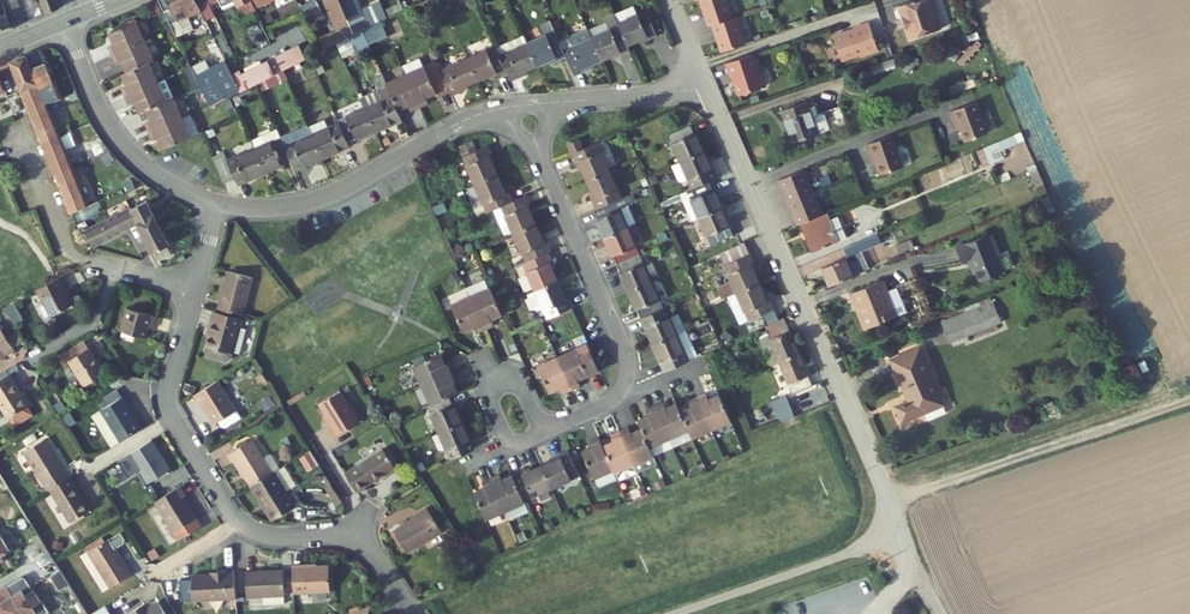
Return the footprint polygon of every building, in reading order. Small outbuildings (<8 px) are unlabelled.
[(15,26),(4,0),(0,0),(0,32),(15,26)] [(15,26),(29,20),(21,0),(4,0),(15,26)] [(47,13),(61,7),(58,0),(42,0),(47,13)] [(175,25),(200,15),(204,26),(211,23),(201,0),(165,0),(164,0),(167,7),(175,25)] [(246,16),(258,10),(254,0),(239,0),(246,16)] [(263,11),(288,0),(257,0),(263,11)] [(302,5),(309,19),(323,13),(317,0),(314,0),(302,5)] [(342,0),(334,0),(328,3),(341,34),(321,45),(325,52),(357,35),(342,0)] [(357,35),(365,31),(352,0),(342,0),(357,35)] [(700,1),(704,0),(713,27),(717,26),(726,52),(749,45),(739,18),(736,19),(729,0),(700,0),(700,1)] [(902,7),(906,19),(909,21),(911,25),(909,28),(914,40),(943,30),(937,12),(939,12),(936,0),(933,1),(933,0),(929,0),(919,3),(917,2),(902,7)] [(604,22),(606,26),(615,45),(629,39),(631,42),(644,36),(631,9),(604,22)] [(532,39),(516,46),(526,67),(540,61),(541,64),(555,58),(552,51),(539,22),(527,27),(532,39)] [(140,24),(112,35),(117,47),(110,49),(114,57),(148,43),(140,24)] [(846,34),(836,37),(844,62),(862,56),(863,57),(874,54),(873,52),(881,49),(873,24),(856,29),(857,32),(849,35),(846,34)] [(606,26),(579,38),(590,60),(603,54),(605,57),(617,51),(615,45),(606,26)] [(579,38),(552,51),(555,58),(564,76),(575,70),(574,68),(590,60),(579,38)] [(156,62),(148,43),(114,57),(117,66),(124,63),(129,74),(151,65),(156,62)] [(516,46),(489,58),(496,73),(500,83),(514,76),(513,74),(526,67),(516,46)] [(296,47),(242,75),(250,90),(260,85),(287,71),(304,63),(296,47)] [(485,48),(458,61),(467,82),(482,76),(483,79),(496,73),(489,58),(485,48)] [(41,51),(11,63),(23,92),(53,80),(41,51)] [(767,87),(756,55),(729,64),(733,78),(736,77),(742,96),(767,87)] [(892,59),(871,66),(873,73),(894,65),(892,59)] [(458,61),(430,74),(440,97),(441,99),(453,93),(452,89),(467,82),(458,61)] [(159,85),(151,65),(129,74),(122,77),(127,88),(121,90),(124,99),(159,85)] [(427,67),(397,81),(411,113),(419,109),(417,104),(428,99),(429,102),(440,97),(430,74),(427,67)] [(291,80),(287,71),(260,85),(264,94),(291,80)] [(195,76),(201,90),(205,88),(198,75),(195,76)] [(53,80),(23,92),(30,111),(47,104),(48,108),(62,103),(53,80)] [(378,89),(383,101),(390,117),(399,112),(402,117),(411,113),(397,81),(378,89)] [(167,104),(159,85),(124,99),(128,108),(135,105),(139,116),(147,113),(167,104)] [(198,91),(201,97),(203,95),(207,94),(205,88),(201,90),(198,91)] [(203,95),(210,109),(213,108),(207,94),(203,95)] [(174,101),(167,104),(147,113),(151,123),(145,126),(149,135),(183,121),(174,101)] [(383,101),(356,114),(367,138),(385,129),(384,127),(393,123),(390,117),(383,101)] [(806,102),(780,113),(793,144),(828,129),(830,127),(826,116),(822,115),(820,117),(814,105),(808,108),(806,102)] [(992,132),(979,102),(954,112),(958,122),(961,121),(964,129),(969,142),(992,132)] [(47,104),(30,111),(43,145),(60,138),(48,108),(47,104)] [(330,126),(332,128),(341,148),(349,144),(350,146),(367,138),(356,114),(330,126)] [(192,117),(183,121),(149,135),(152,142),(158,139),(164,153),(200,137),(192,117)] [(299,132),(304,141),(320,134),(316,124),(299,132)] [(320,134),(304,141),(315,165),(332,157),(331,154),(341,149),(341,148),(332,128),(320,134)] [(693,128),(672,138),(683,163),(707,152),(699,136),(697,137),(693,128)] [(299,132),(273,144),(282,164),(287,175),(296,170),(297,173),(315,165),(304,141),(299,132)] [(999,181),(1012,176),(1002,149),(1018,143),(1025,162),(1032,159),(1023,132),(974,149),(980,167),(992,163),(999,181)] [(60,138),(43,145),(56,177),(73,171),(65,152),(76,148),(73,140),(75,139),(73,133),(60,138)] [(242,147),(245,155),(256,178),(274,170),(273,168),(282,164),(273,144),(268,135),(242,147)] [(908,168),(896,137),(870,147),(874,157),(877,156),(880,165),(885,177),(908,168)] [(570,146),(575,157),(587,151),(582,141),(570,146)] [(584,168),(591,183),(613,173),(600,145),(587,151),(575,157),(581,170),(584,168)] [(460,160),(473,187),(494,177),(488,162),(490,161),(485,149),(460,160)] [(715,171),(707,152),(683,163),(691,180),(696,190),(711,183),(717,180),(713,172),(715,171)] [(205,163),(216,189),(227,183),(230,189),(238,185),(239,186),(256,178),(245,155),(220,167),(216,158),(205,163)] [(677,166),(684,183),(691,180),(683,163),(677,166)] [(73,171),(56,177),(63,194),(79,188),(73,171)] [(796,214),(801,226),(805,225),(827,216),(809,171),(783,182),(788,194),(786,196),(794,215),(796,214)] [(595,199),(601,212),(620,203),(626,201),(613,173),(591,183),(598,197),(595,199)] [(485,215),(489,213),(510,203),(504,191),(501,192),(494,177),(473,187),(485,215)] [(716,192),(711,183),(696,190),(690,192),(703,219),(726,209),(718,191),(716,192)] [(502,240),(512,236),(532,226),(525,210),(529,208),(524,197),(510,203),(489,213),(502,240)] [(143,200),(127,208),(134,221),(135,223),(134,223),(149,252),(165,244),(143,200)] [(600,221),(609,241),(632,230),(640,226),(632,209),(624,212),(620,203),(601,212),(599,213),(602,220),(600,221)] [(134,221),(127,208),(83,230),(90,243),(134,221)] [(734,226),(726,209),(703,219),(714,245),(736,236),(732,227),(734,226)] [(827,216),(805,225),(816,252),(850,237),(842,218),(832,222),(829,215),(827,216)] [(512,236),(524,264),(547,253),(550,252),(544,239),(539,241),(532,226),(512,236)] [(620,257),(624,266),(645,256),(632,230),(609,241),(617,258),(620,257)] [(1005,271),(989,234),(962,246),(969,261),(973,259),(982,281),(987,279),(991,281),(998,278),(1000,273),(1005,271)] [(899,250),(902,258),(917,251),(914,243),(899,250)] [(722,255),(740,294),(762,284),(755,269),(757,268),(746,244),(722,255)] [(522,265),(535,292),(556,282),(549,267),(553,265),(547,253),(524,264),(522,265)] [(625,275),(633,293),(657,282),(645,256),(624,266),(628,274),(625,275)] [(826,268),(834,287),(866,273),(861,261),(850,266),(848,259),(826,268)] [(226,274),(216,311),(242,317),(251,280),(226,274)] [(60,287),(55,278),(31,291),(42,312),(64,301),(57,289),(60,287)] [(885,281),(853,295),(858,308),(863,306),(872,328),(900,316),(890,293),(885,281)] [(468,290),(472,299),(488,332),(496,329),(493,323),(503,318),(486,282),(468,290)] [(535,292),(548,319),(573,307),(567,295),(563,297),(556,282),(535,292)] [(649,319),(670,309),(657,282),(633,293),(642,311),(644,310),(649,319)] [(769,300),(762,284),(740,294),(752,321),(777,310),(772,298),(769,300)] [(890,293),(900,316),(907,313),(897,290),(890,293)] [(453,308),(465,335),(477,330),(479,336),(488,332),(472,299),(453,308)] [(994,303),(959,317),(962,324),(996,310),(994,303)] [(863,306),(858,308),(868,330),(872,328),(863,306)] [(650,328),(658,346),(691,331),(684,314),(675,318),(671,309),(670,309),(649,319),(653,326),(650,328)] [(152,327),(154,318),(124,310),(119,334),(145,340),(148,326),(152,327)] [(959,317),(944,323),(952,345),(1002,324),(996,310),(962,324),(959,317)] [(243,330),(245,319),(242,317),(216,311),(210,335),(214,336),(208,355),(211,361),(229,365),(235,362),(236,355),(243,357),(249,332),(243,330)] [(784,325),(767,333),(781,364),(787,361),(806,353),(796,330),(788,334),(784,325)] [(691,331),(658,346),(667,364),(670,362),(674,370),(695,361),(691,352),(700,349),(691,331)] [(0,332),(0,357),(3,356),(4,358),(13,352),(12,350),(17,346),(11,336),(5,340),(0,332)] [(22,344),(16,333),(11,336),(17,346),(22,344)] [(62,352),(68,362),(89,349),(83,338),(62,352)] [(589,343),(558,357),(573,389),(580,386),(578,381),(601,370),(589,343)] [(68,362),(85,387),(106,374),(100,366),(108,361),(108,356),(101,344),(97,344),(89,349),(68,362)] [(691,352),(695,361),(704,357),(700,349),(691,352)] [(921,350),(894,361),(906,392),(934,380),(921,350)] [(820,386),(806,353),(787,361),(801,394),(820,386)] [(417,368),(426,387),(458,372),(455,365),(449,368),(444,356),(417,368)] [(539,366),(551,393),(561,388),(563,393),(573,389),(558,357),(539,366)] [(426,387),(435,406),(452,399),(462,394),(457,384),(463,381),(458,372),(426,387)] [(7,420),(27,407),(8,376),(0,381),(0,409),(7,420)] [(944,404),(934,380),(906,392),(910,401),(898,406),(904,421),(927,412),(944,404)] [(200,406),(214,428),(219,425),(222,430),(226,430),(242,420),(218,382),(193,398),(198,407),(200,406)] [(333,428),(340,440),(365,425),(346,394),(325,406),(337,426),(333,428)] [(712,394),(704,397),(721,432),(740,423),(726,395),(715,400),(712,394)] [(792,396),(779,402),(787,423),(801,417),(792,396)] [(699,407),(688,413),(697,432),(702,441),(721,432),(704,397),(696,401),(699,407)] [(431,408),(443,435),(466,424),(458,406),(456,407),(452,399),(435,406),(431,408)] [(114,450),(143,431),(124,400),(94,418),(114,450)] [(672,404),(664,408),(679,440),(697,432),(688,413),(684,404),(674,409),(672,404)] [(927,412),(930,421),(947,413),(944,404),(927,412)] [(647,422),(652,431),(660,449),(679,440),(664,408),(656,412),(658,417),(647,422)] [(443,435),(455,461),(476,451),(472,443),(475,442),(466,424),(443,435)] [(629,435),(649,476),(669,467),(665,459),(660,449),(652,431),(639,436),(637,431),(629,435)] [(697,432),(679,440),(683,450),(702,441),(697,432)] [(624,444),(613,449),(628,481),(630,486),(649,476),(629,435),(621,439),(624,444)] [(48,493),(50,492),(70,479),(71,479),(47,440),(24,455),(48,493)] [(679,440),(660,449),(665,459),(683,450),(679,440)] [(613,449),(610,441),(602,444),(604,450),(594,455),(609,489),(628,481),(613,449)] [(154,442),(132,456),(151,486),(173,473),(154,442)] [(253,442),(229,457),(234,466),(237,464),(253,488),(274,474),(253,442)] [(401,466),(390,449),(369,463),(366,459),(349,469),(364,493),(373,487),(371,486),(401,466)] [(299,457),(307,472),(318,466),(310,451),(299,457)] [(568,463),(553,469),(563,491),(591,478),(579,453),(566,459),(568,463)] [(537,473),(524,479),(536,504),(563,491),(553,469),(538,476),(537,473)] [(277,473),(274,474),(253,488),(252,488),(263,506),(266,504),(277,521),(299,507),(277,473)] [(4,500),(12,496),(0,477),(0,493),(4,500)] [(50,492),(70,524),(90,511),(70,479),(50,492)] [(510,479),(502,482),(518,515),(537,506),(536,504),(524,479),(512,485),(510,479)] [(497,492),(487,497),(499,524),(518,515),(502,482),(495,486),(497,492)] [(183,488),(158,504),(176,534),(199,520),(186,499),(189,497),(183,488)] [(155,503),(147,508),(170,544),(178,539),(155,503)] [(263,506),(274,523),(277,521),(266,504),(263,506)] [(518,515),(522,523),(541,514),(537,506),(518,515)] [(401,530),(415,552),(449,530),(435,509),(401,530)] [(70,524),(72,527),(92,515),(90,511),(70,524)] [(113,590),(134,577),(120,555),(119,556),(116,552),(124,547),(125,543),(121,537),(112,543),(111,541),(91,554),(113,590)] [(36,561),(48,553),(39,539),(27,546),(36,561)] [(52,560),(48,553),(36,561),(40,568),(52,560)] [(294,567),(296,595),(332,592),(330,566),(303,568),(303,566),(294,567)] [(248,573),(249,597),(286,596),(284,571),(248,573)] [(194,579),(195,603),(239,600),(237,576),(230,576),(229,573),(213,574),(214,577),(194,579)] [(191,581),(181,581),(182,600),(192,599),(191,581)] [(10,596),(22,613),(27,613),(33,610),(30,605),(38,601),(28,585),(10,596)] [(61,590),(75,613),(76,613),(83,609),(68,585),(61,590)] [(0,588),(0,613),(22,613),(10,596),(4,586),(0,588)] [(160,603),(150,609),(146,603),(134,610),(137,613),(167,613),(160,603)]
